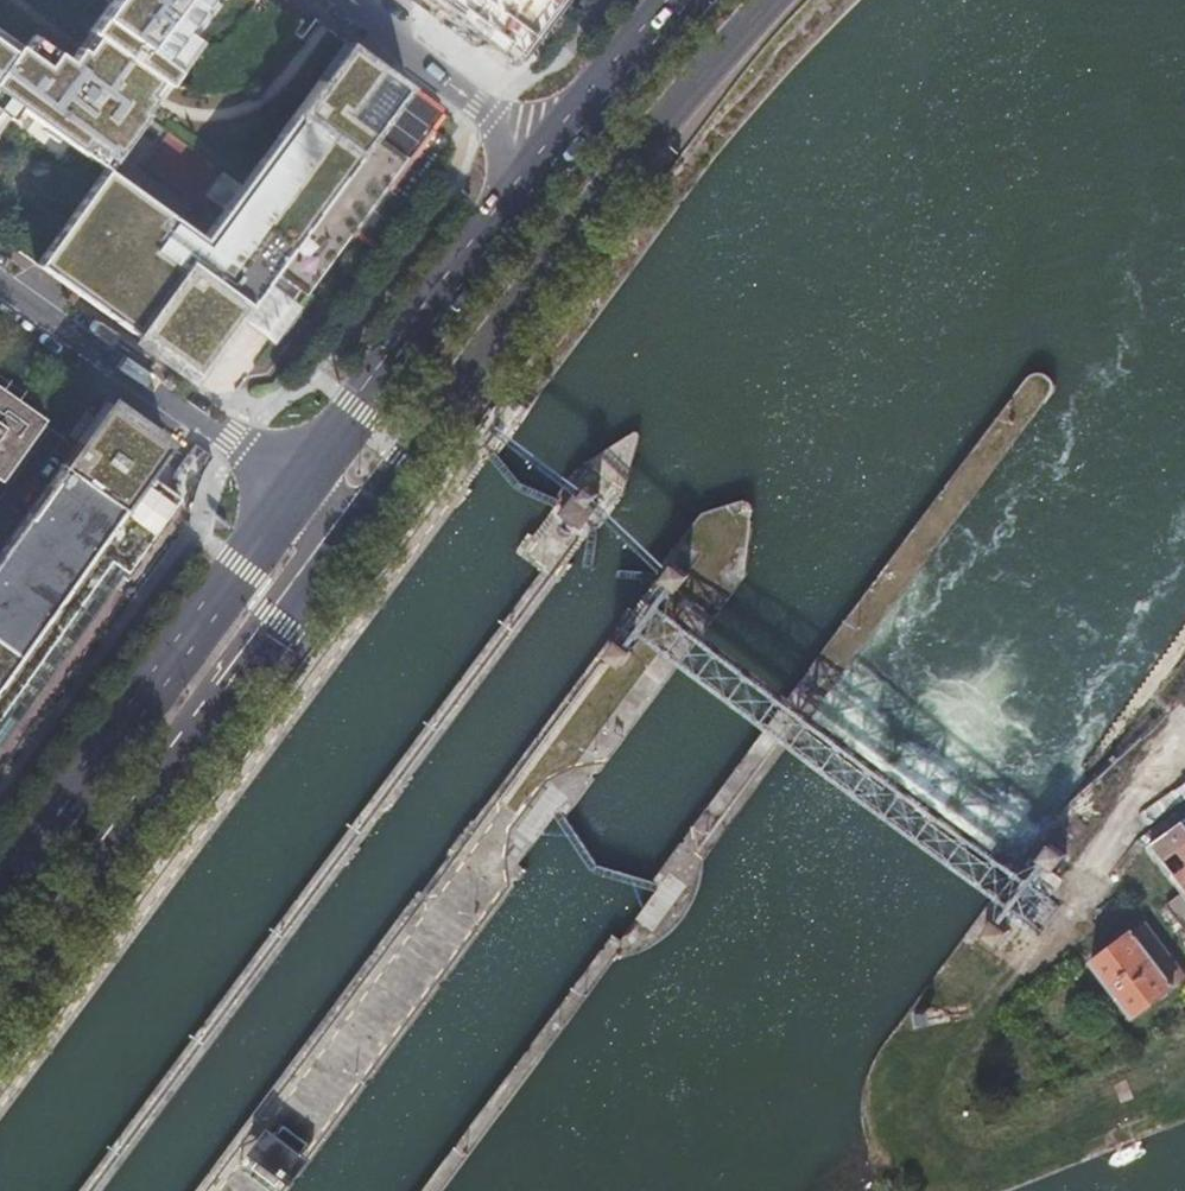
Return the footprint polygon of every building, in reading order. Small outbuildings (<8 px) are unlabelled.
[(2,118),(9,119),(17,107),(108,164),(143,111),(150,100),(218,0),(0,0),(0,121),(2,118)] [(562,0),(448,0),(518,52),(562,0)] [(41,255),(34,265),(49,276),(68,290),(73,283),(81,289),(76,295),(189,376),(239,309),(240,309),(240,310),(241,310),(242,310),(243,310),(244,310),(245,309),(246,309),(247,308),(248,307),(248,306),(248,305),(248,304),(248,303),(248,302),(247,301),(247,300),(246,299),(261,279),(268,270),(302,295),(404,157),(401,155),(370,132),(388,108),(406,85),(345,40),(242,184),(204,238),(108,164),(41,255)] [(44,415),(0,385),(0,478),(44,415)] [(106,597),(159,522),(162,518),(129,494),(144,472),(157,455),(166,442),(149,431),(129,417),(116,408),(103,398),(95,411),(92,414),(75,438),(0,543),(0,746),(106,597)] [(501,398),(486,419),(502,431),(518,410),(501,398)] [(85,408),(67,432),(75,438),(92,414),(85,408)] [(144,472),(129,494),(162,518),(177,496),(144,472)] [(553,520),(575,537),(591,515),(586,511),(593,502),(582,493),(575,504),(569,500),(553,520)] [(658,589),(673,600),(684,585),(669,574),(658,589)] [(601,664),(617,675),(627,661),(612,650),(601,664)] [(1149,846),(1183,890),(1184,894),(1184,818),(1149,846)] [(1037,856),(1052,867),(1062,853),(1048,842),(1037,856)] [(1184,930),(1184,894),(1183,890),(1166,903),(1184,930)] [(992,918),(980,932),(995,943),(1006,928),(992,918)] [(1182,977),(1140,921),(1089,961),(1130,1016),(1182,977)] [(273,1121),(241,1165),(266,1183),(298,1139),(273,1121)]
